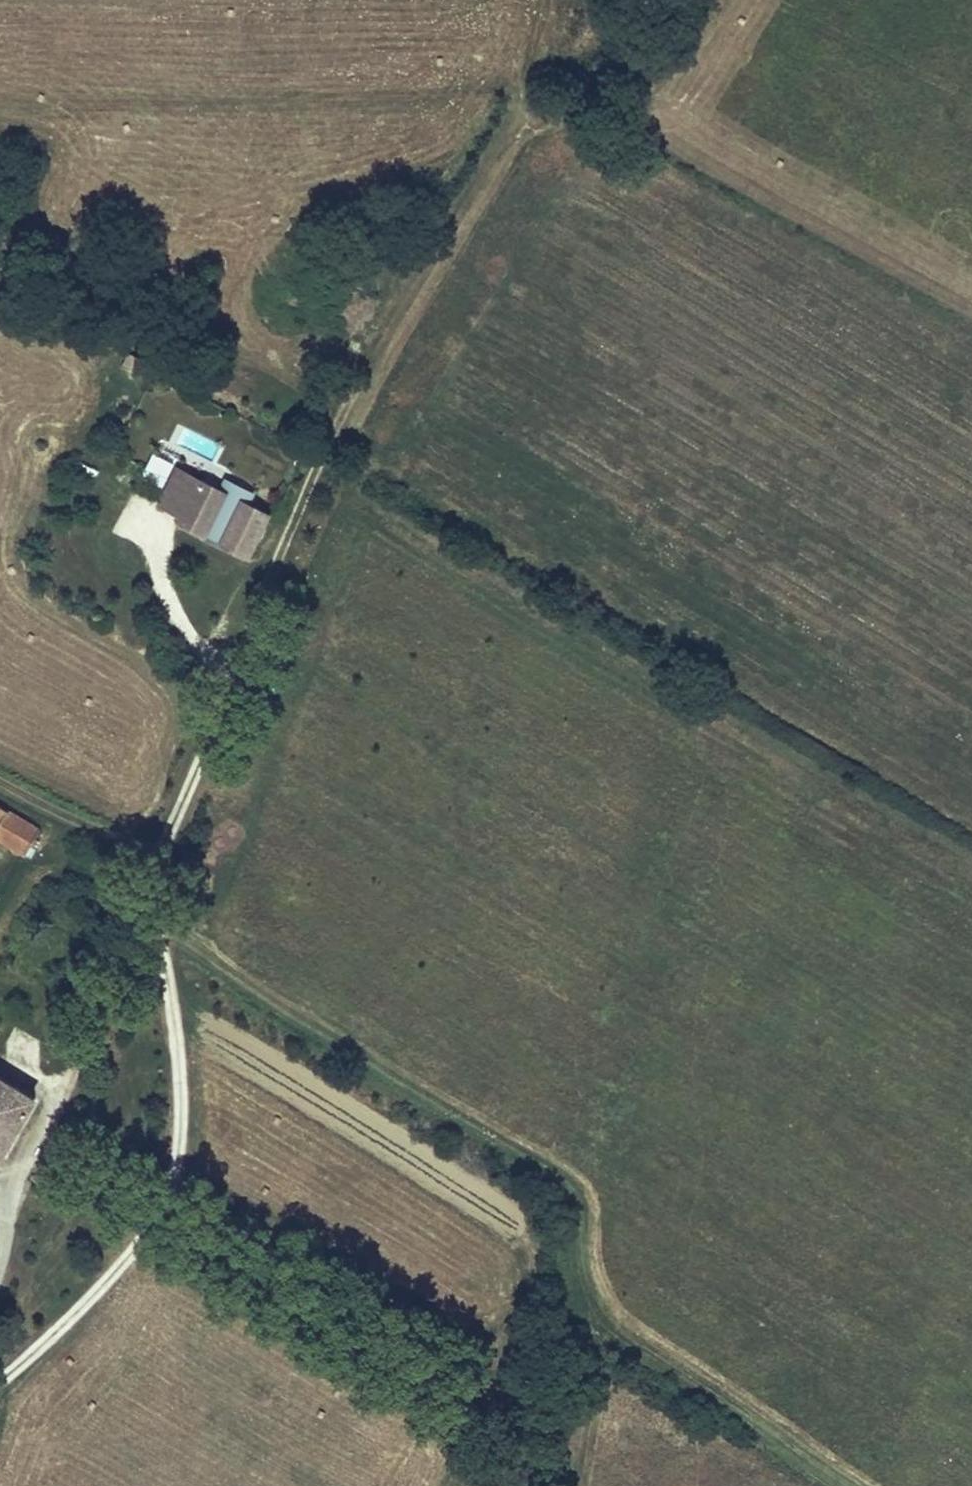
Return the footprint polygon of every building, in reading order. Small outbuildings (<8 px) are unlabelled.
[(135,488),(162,501),(173,480),(145,467),(135,488)] [(222,492),(178,470),(173,480),(162,501),(160,505),(183,517),(181,522),(205,534),(209,528),(226,536),(223,543),(249,556),(269,515),(248,505),(253,494),(227,481),(222,492)] [(1,824),(8,811),(0,806),(0,823),(1,824)] [(8,811),(1,824),(0,825),(0,839),(26,855),(41,830),(8,811)] [(2,1158),(36,1098),(0,1078),(0,1157),(2,1158)]
